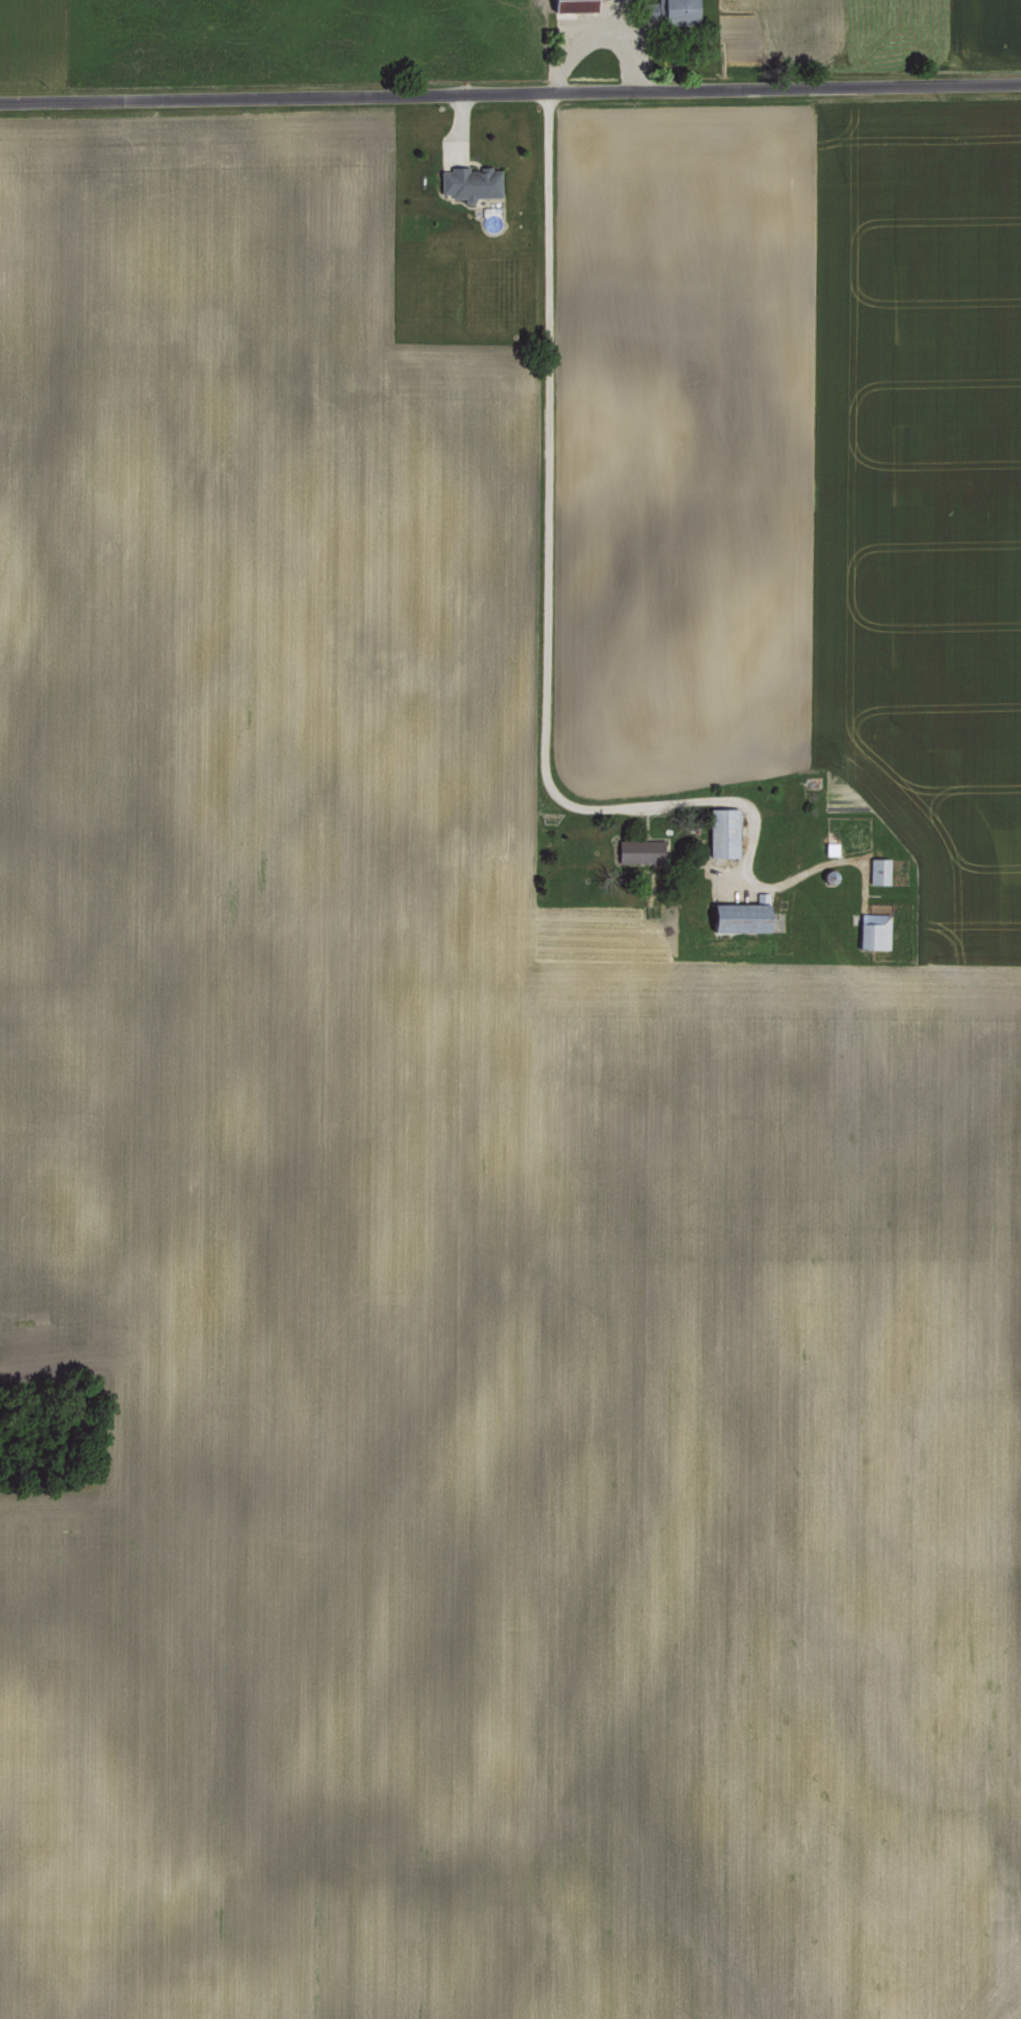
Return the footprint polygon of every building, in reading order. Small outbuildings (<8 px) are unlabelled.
[(593,0),(551,0),(552,12),(594,10),(593,0)] [(661,23),(697,23),(697,0),(661,0),(661,23)] [(500,196),(500,167),(468,168),(468,167),(439,168),(440,194),(451,193),(451,198),(464,198),(464,204),(474,203),(474,197),(500,196)] [(708,856),(736,856),(737,807),(708,807),(708,856)] [(662,839),(618,839),(617,861),(662,862),(662,839)] [(836,841),(824,841),(824,854),(836,854),(836,841)] [(889,857),(869,857),(868,883),(888,883),(889,857)] [(711,903),(711,931),(767,931),(768,892),(756,892),(756,903),(711,903)] [(858,948),(888,949),(889,913),(859,912),(858,948)]
